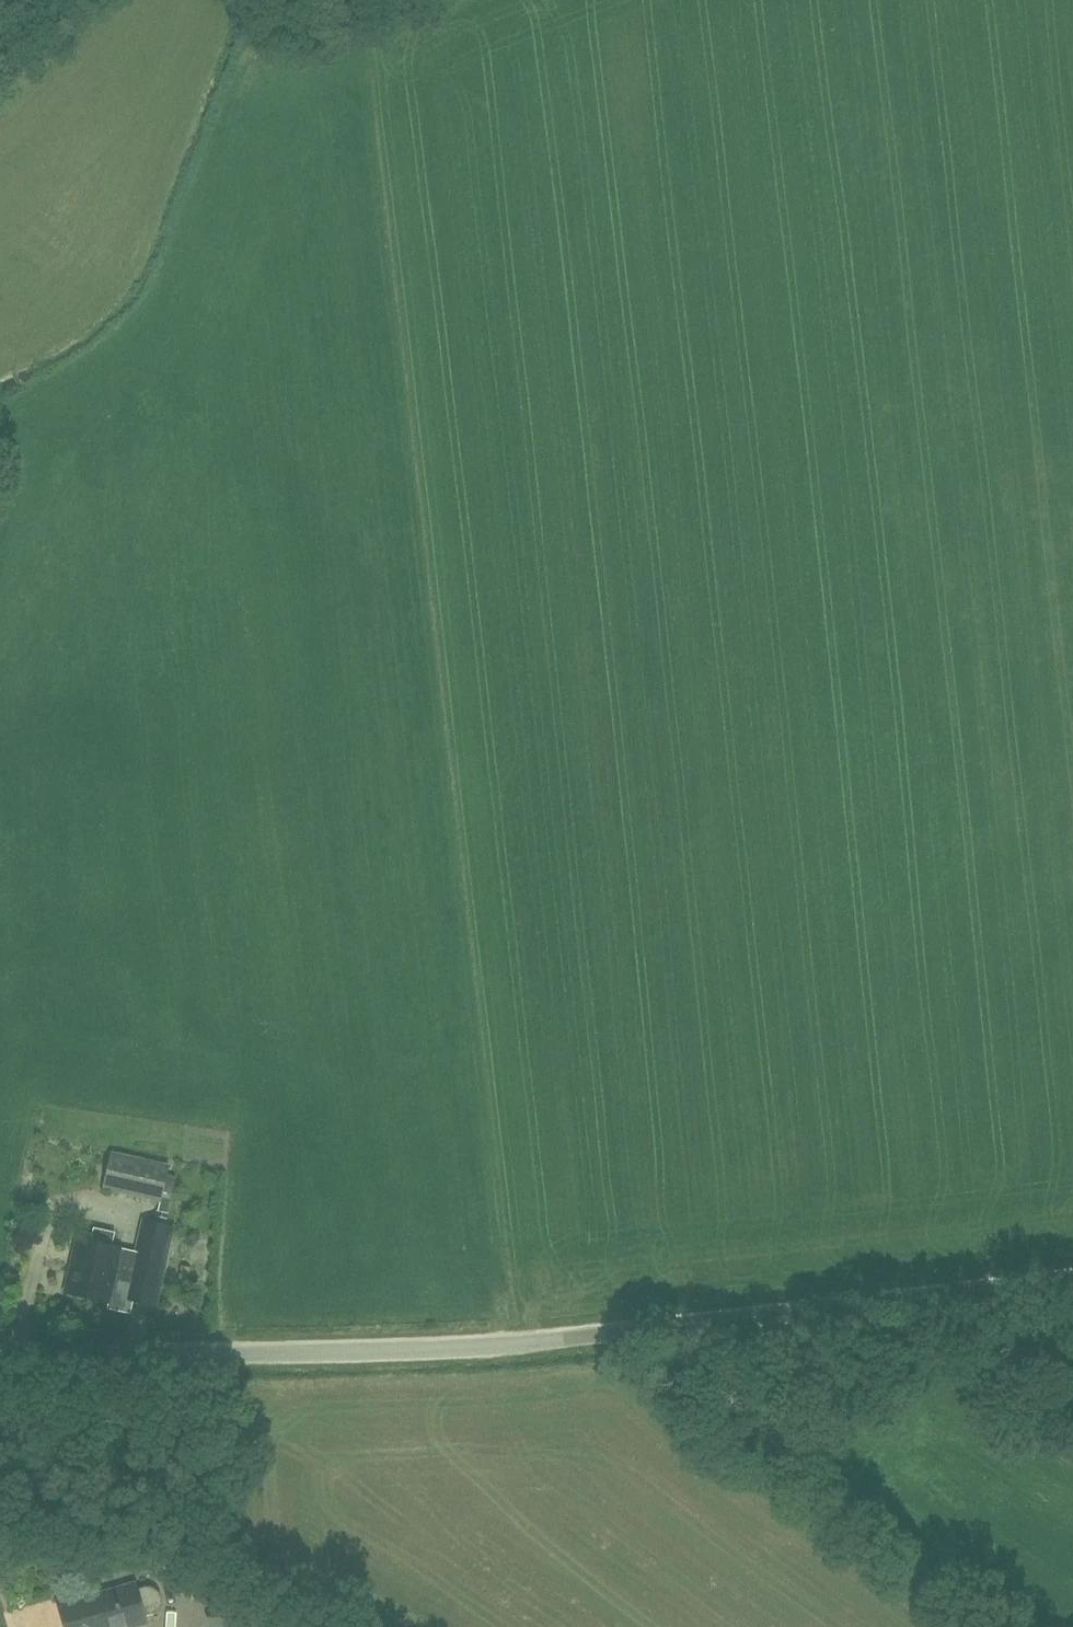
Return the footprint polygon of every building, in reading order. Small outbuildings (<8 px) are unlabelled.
[(103,1188),(160,1200),(168,1164),(112,1151),(103,1188)] [(155,1305),(171,1227),(143,1220),(136,1251),(76,1238),(71,1264),(70,1264),(64,1293),(109,1303),(112,1289),(127,1292),(126,1299),(155,1305)] [(154,1613),(158,1611),(161,1607),(163,1602),(162,1597),(162,1595),(159,1590),(156,1588),(151,1586),(146,1585),(137,1588),(136,1583),(86,1598),(85,1594),(59,1602),(67,1626),(126,1626),(147,1621),(145,1616),(154,1613)]
